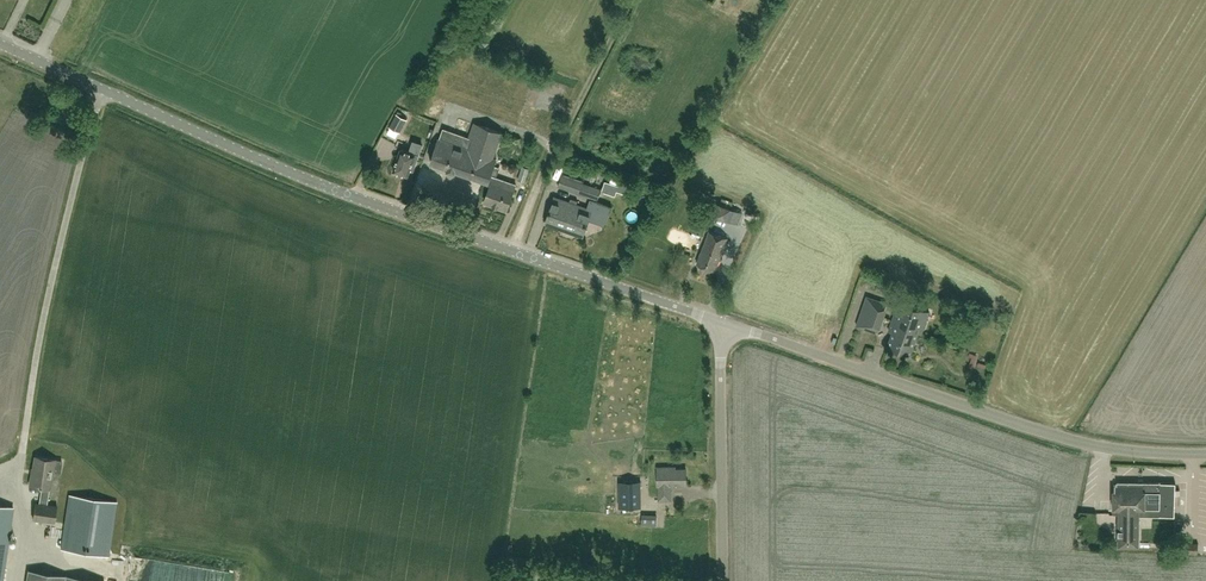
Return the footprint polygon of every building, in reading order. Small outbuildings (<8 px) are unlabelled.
[(77,127),(81,115),(58,108),(54,119),(77,127)] [(396,114),(389,126),(400,132),(407,120),(396,114)] [(474,123),(470,138),(444,128),(440,139),(439,139),(431,162),(432,162),(448,167),(447,169),(455,172),(456,170),(489,181),(493,168),(496,159),(493,158),(502,132),(474,123)] [(393,171),(407,176),(410,169),(413,170),(421,144),(412,141),(409,152),(400,149),(393,171)] [(526,182),(530,168),(522,166),(518,180),(526,182)] [(493,168),(489,181),(491,182),(485,201),(507,209),(516,184),(496,177),(499,170),(493,168)] [(562,175),(558,186),(598,200),(602,189),(562,175)] [(555,196),(546,223),(583,236),(588,220),(604,226),(611,207),(590,200),(587,207),(576,204),(577,200),(571,198),(570,201),(555,196)] [(738,224),(743,213),(731,208),(733,202),(722,198),(720,203),(708,199),(703,212),(738,224)] [(715,269),(727,237),(710,230),(697,263),(715,269)] [(889,291),(891,284),(882,281),(879,288),(889,291)] [(867,296),(865,303),(857,325),(876,332),(886,303),(867,296)] [(918,331),(918,332),(921,333),(929,311),(899,301),(892,321),(903,325),(901,330),(906,331),(907,328),(918,331)] [(910,353),(918,332),(918,331),(907,328),(906,331),(901,330),(903,325),(892,321),(890,326),(894,327),(887,345),(910,353)] [(60,472),(62,461),(35,457),(32,473),(31,473),(30,485),(42,487),(39,503),(35,503),(33,519),(55,522),(57,506),(46,504),(49,488),(50,488),(52,471),(60,472)] [(671,485),(686,484),(686,469),(670,469),(670,466),(657,467),(658,485),(659,485),(659,500),(671,499),(671,485)] [(619,481),(619,506),(641,506),(640,481),(619,481)] [(1138,545),(1139,520),(1139,515),(1138,515),(1139,482),(1117,482),(1117,484),(1116,484),(1115,484),(1115,485),(1115,490),(1114,490),(1113,490),(1113,491),(1113,506),(1112,506),(1112,508),(1113,508),(1114,508),(1119,508),(1119,513),(1118,513),(1118,545),(1118,546),(1138,546),(1139,546),(1139,545),(1138,545)] [(1175,483),(1139,482),(1138,515),(1139,515),(1175,516),(1175,483)] [(134,491),(132,497),(146,500),(147,494),(134,491)] [(53,535),(51,546),(108,555),(116,502),(69,495),(63,536),(53,535)] [(8,543),(11,519),(13,507),(0,505),(0,580),(2,580),(8,543)] [(138,544),(141,528),(128,525),(125,541),(138,544)] [(1198,554),(1198,544),(1178,543),(1178,553),(1198,554)] [(28,570),(26,580),(104,580),(28,570)]
